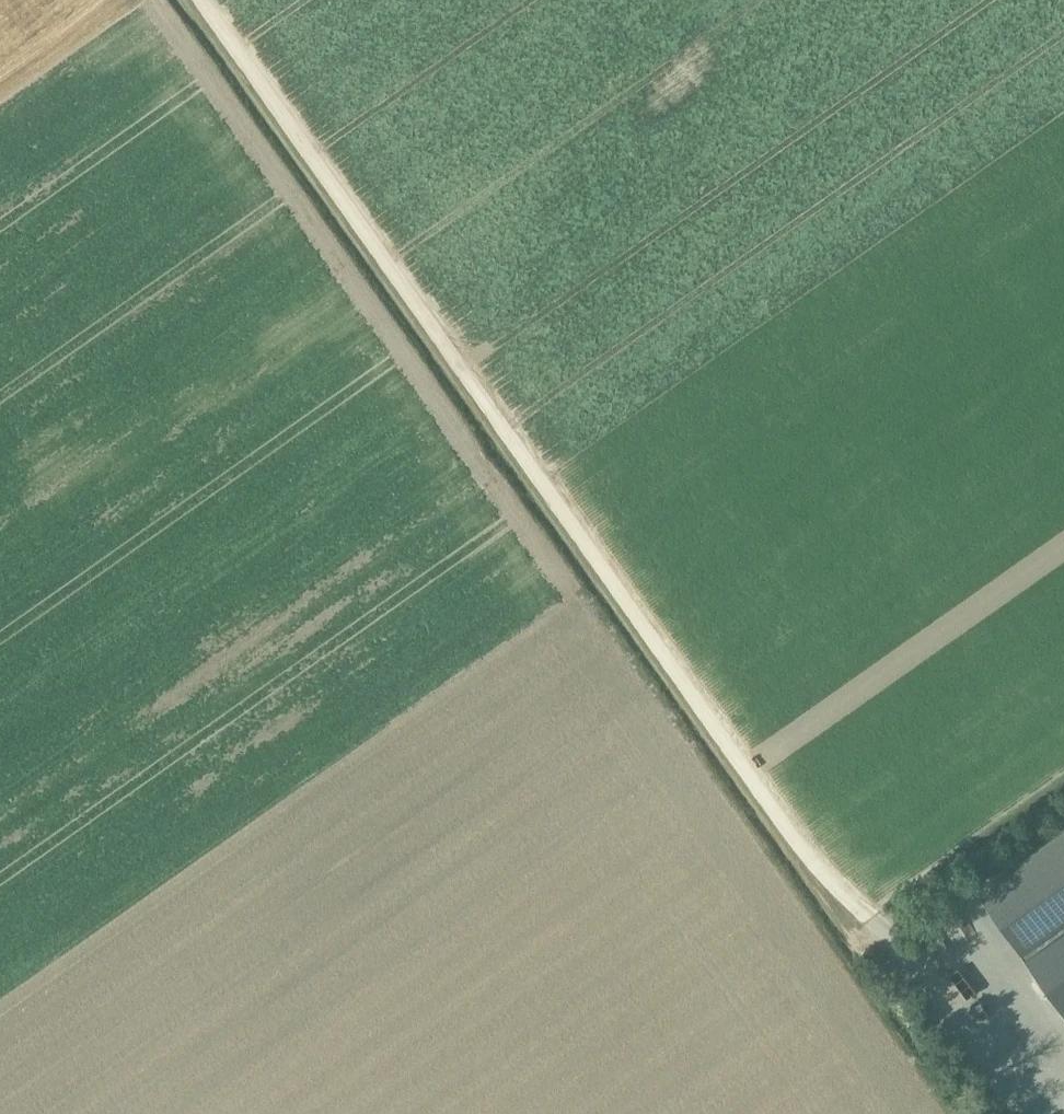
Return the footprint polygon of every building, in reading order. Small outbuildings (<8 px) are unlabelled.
[(976,889),(1063,1013),(1063,826),(976,889)]
